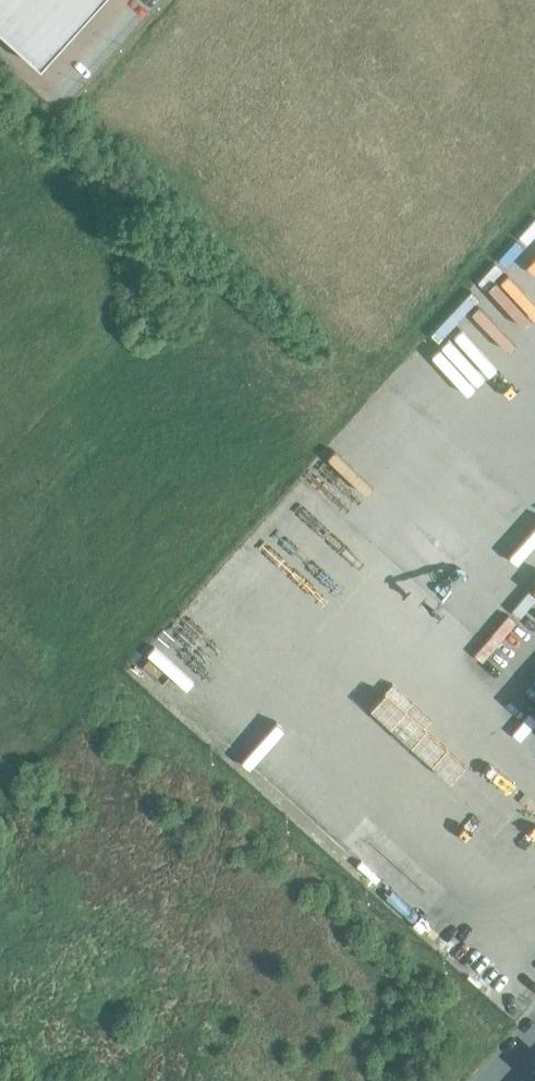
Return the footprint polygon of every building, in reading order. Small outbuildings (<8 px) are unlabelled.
[(40,67),(100,0),(0,0),(0,31),(40,67)] [(424,417),(409,433),(448,469),(463,453),(424,417)] [(522,832),(398,717),(383,733),(465,810),(455,820),(497,859),(522,832)]
